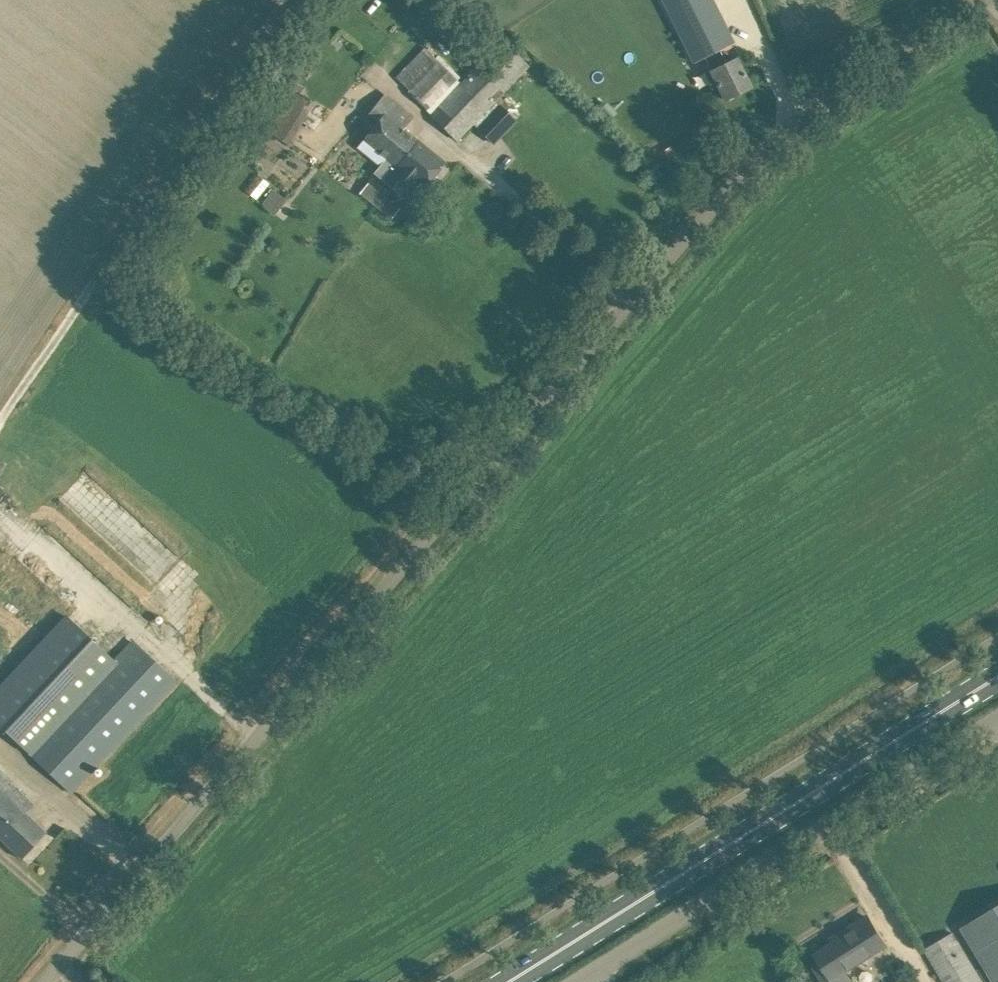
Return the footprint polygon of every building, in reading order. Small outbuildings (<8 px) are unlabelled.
[(693,62),(703,56),(725,99),(751,87),(736,58),(726,63),(719,49),(733,42),(724,24),(712,0),(662,0),(693,62)] [(504,41),(463,83),(431,116),(456,140),(472,123),(495,100),(529,65),(504,41)] [(439,60),(425,47),(396,77),(410,91),(439,60)] [(410,91),(408,93),(428,112),(459,80),(439,60),(410,91)] [(268,131),(289,144),(302,122),(318,131),(324,121),(302,108),(307,99),(292,91),(268,131)] [(402,128),(412,116),(386,95),(372,111),(381,118),(364,139),(386,156),(393,163),(414,137),(402,128)] [(492,142),(515,119),(500,106),(478,129),(492,142)] [(386,156),(374,170),(390,183),(407,197),(417,183),(423,188),(445,162),(414,137),(393,163),(386,156)] [(360,193),(390,218),(404,202),(373,177),(360,193)] [(262,203),(275,213),(286,199),(274,189),(262,203)] [(28,752),(112,662),(63,616),(0,684),(0,725),(28,752)] [(175,681),(160,667),(132,641),(112,662),(28,752),(71,792),(175,681)] [(18,789),(0,772),(0,838),(21,858),(46,832),(24,811),(32,803),(18,789)] [(963,926),(997,981),(997,906),(963,926)] [(878,933),(868,916),(840,934),(842,937),(816,954),(822,962),(815,966),(824,981),(851,981),(853,981),(846,970),(886,945),(878,933)] [(945,981),(982,981),(953,933),(925,949),(945,981)]
